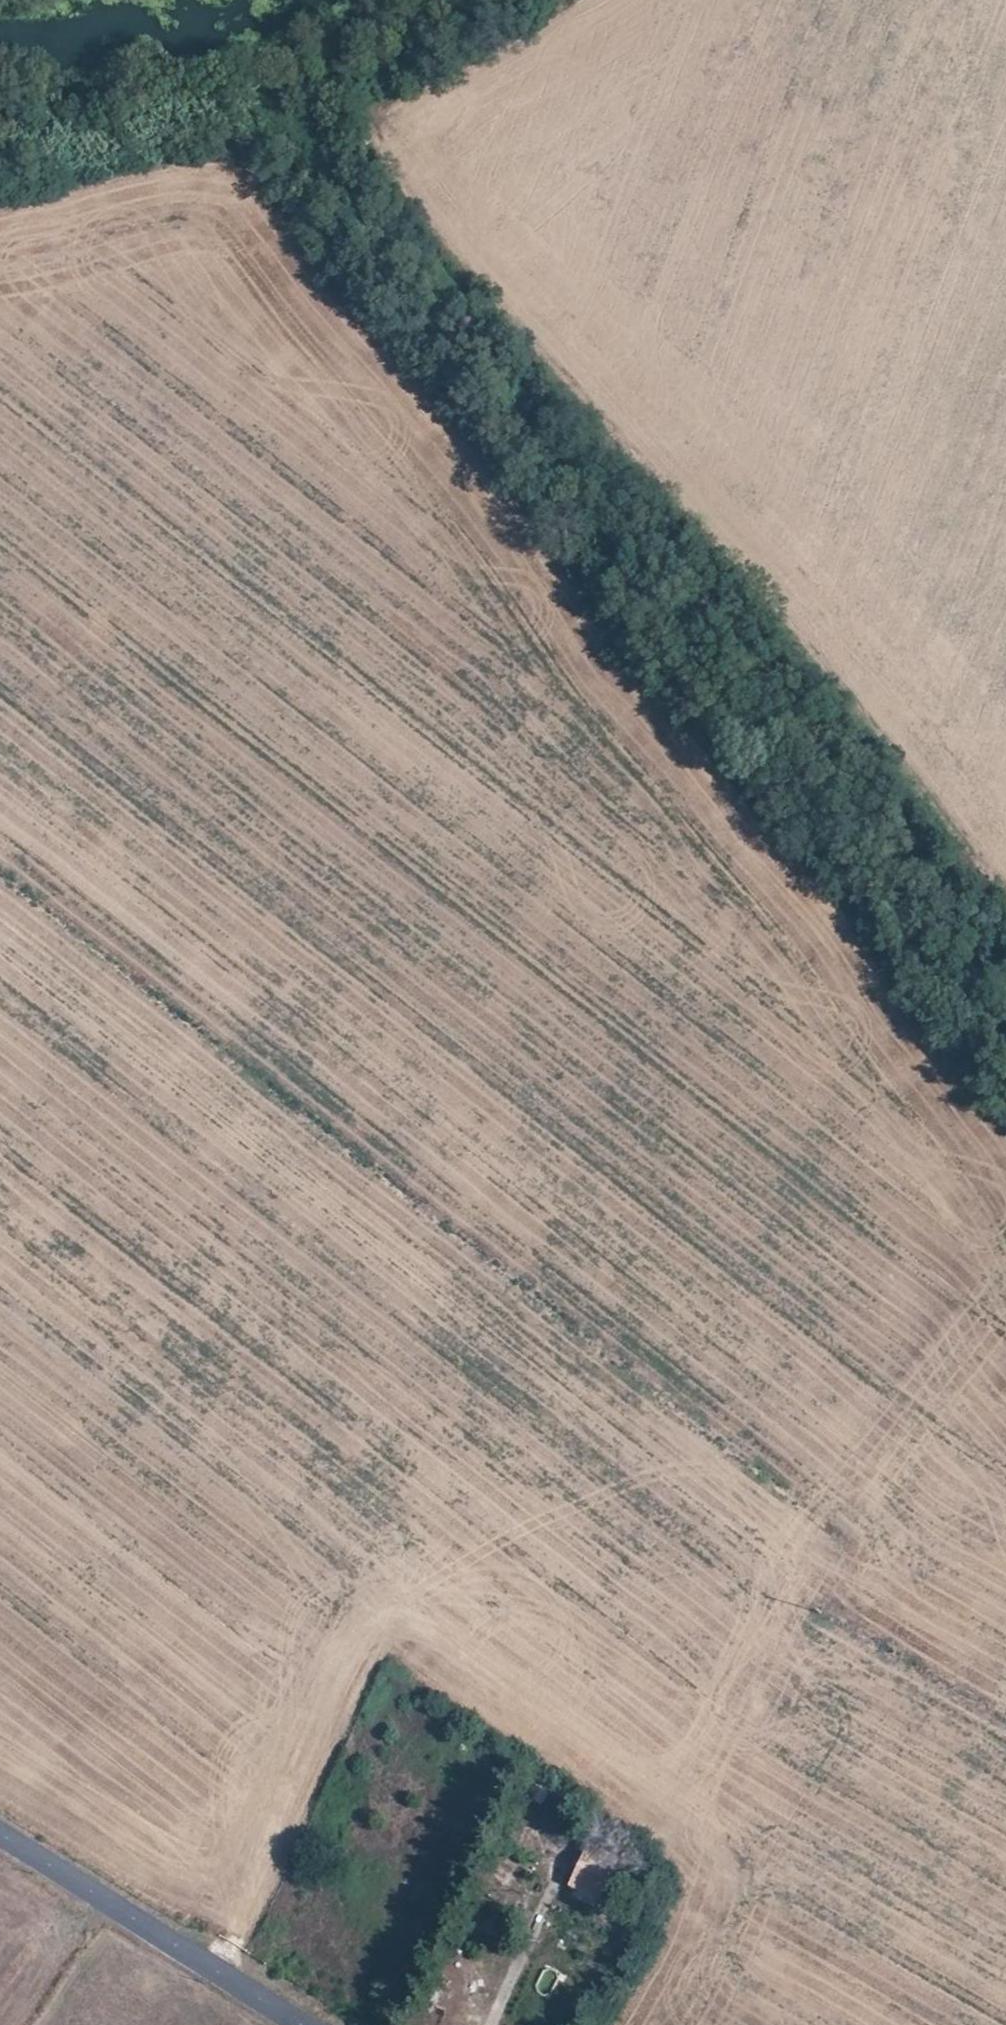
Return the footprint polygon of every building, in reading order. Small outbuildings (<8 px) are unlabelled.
[(636,1861),(588,1842),(572,1884),(620,1903),(636,1861)]
